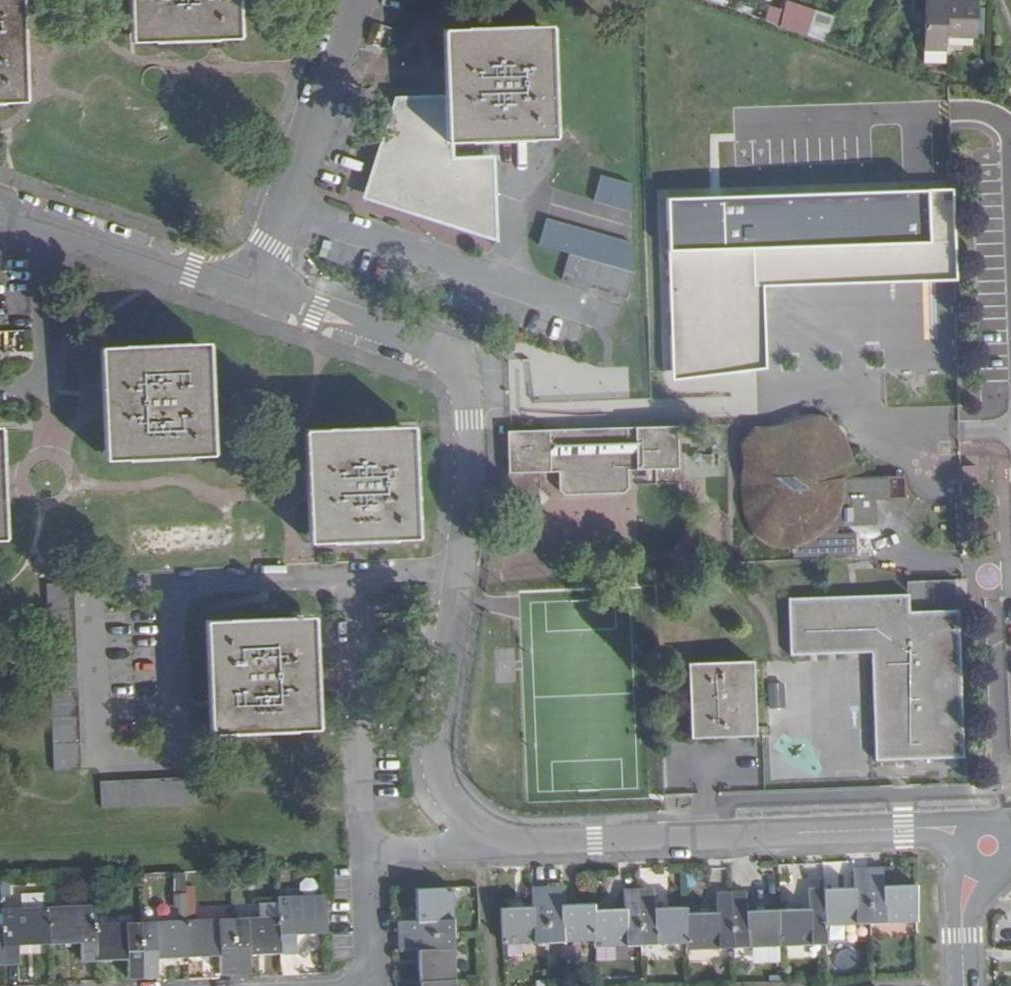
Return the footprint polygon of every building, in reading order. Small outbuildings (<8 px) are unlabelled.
[(25,100),(22,0),(0,0),(0,101),(25,100)] [(132,41),(238,36),(237,0),(131,0),(132,41)] [(945,50),(945,36),(976,36),(977,0),(925,0),(924,50),(945,50)] [(827,38),(833,15),(786,4),(780,27),(827,38)] [(469,223),(493,222),(491,159),(449,161),(449,142),(552,139),(548,28),(442,32),(445,99),(398,102),(399,122),(392,123),(392,143),(385,143),(386,165),(378,166),(379,186),(382,186),(383,195),(403,194),(404,203),(425,202),(425,208),(446,207),(446,216),(469,215),(469,223)] [(945,64),(945,50),(924,50),(923,63),(945,64)] [(495,240),(493,222),(469,223),(469,215),(446,216),(446,207),(425,208),(425,202),(404,203),(403,194),(383,195),(382,186),(379,186),(378,166),(386,165),(385,143),(392,143),(392,123),(399,122),(398,102),(395,102),(365,198),(495,240)] [(600,175),(594,202),(629,209),(635,183),(600,175)] [(633,273),(569,256),(562,282),(626,300),(633,273)] [(933,311),(768,315),(769,389),(935,385),(933,311)] [(205,344),(99,350),(105,459),(211,453),(205,344)] [(712,414),(756,413),(755,375),(695,376),(695,398),(712,397),(712,414)] [(756,433),(746,433),(748,498),(748,503),(748,508),(748,511),(749,516),(751,521),(754,528),(756,530),(759,534),(764,538),(768,541),(772,543),(775,544),(779,545),(783,546),(789,546),(792,546),(794,545),(795,554),(837,552),(836,523),(873,522),(872,499),(888,498),(887,479),(874,479),(871,480),(867,480),(862,479),(858,478),(854,476),(850,473),(847,469),(845,465),(844,462),(843,458),(843,453),(841,448),(839,443),(836,438),(832,433),(828,430),(825,427),(820,424),(813,423),(806,422),(801,423),(798,424),(787,428),(773,431),(756,433)] [(676,427),(507,432),(508,474),(559,472),(559,490),(566,495),(622,493),(627,488),(626,471),(677,469),(676,427)] [(410,429),(303,433),(309,542),(415,536),(410,429)] [(976,467),(960,468),(961,483),(976,483),(976,467)] [(76,660),(72,580),(47,581),(50,661),(76,660)] [(963,757),(956,612),(907,613),(906,596),(788,600),(791,656),(872,653),(876,761),(963,757)] [(311,619),(205,624),(210,733),(316,727),(311,619)] [(752,661),(687,664),(689,739),(755,736),(752,661)] [(783,707),(784,684),(770,683),(768,707),(783,707)] [(54,770),(80,769),(77,688),(51,689),(54,770)] [(195,805),(194,777),(99,781),(102,809),(195,805)] [(868,868),(870,924),(917,922),(916,886),(884,887),(883,867),(868,868)] [(823,890),(824,926),(870,924),(868,868),(852,868),(853,888),(823,890)] [(560,886),(544,887),(547,944),(594,942),(593,911),(593,904),(561,906),(560,886)] [(531,907),(500,909),(502,945),(547,944),(544,887),(530,888),(531,907)] [(452,888),(414,890),(416,921),(396,922),(396,937),(454,935),(452,888)] [(593,911),(594,942),(595,949),(641,947),(638,889),(622,890),(623,909),(593,911)] [(638,889),(641,947),(686,944),(685,913),(685,907),(654,908),(653,889),(638,889)] [(778,910),(779,947),(825,945),(824,926),(823,890),(808,890),(809,909),(778,910)] [(730,893),(732,949),(779,947),(778,910),(746,912),(745,892),(730,893)] [(686,944),(686,951),(732,949),(730,893),(714,893),(715,912),(685,913),(686,944)] [(325,932),(323,897),(276,899),(276,904),(278,954),(294,953),(294,934),(325,932)] [(259,917),(232,918),(234,975),(249,974),(249,955),(278,954),(276,904),(259,905),(259,917)] [(94,924),(93,905),(47,907),(49,944),(80,942),(81,962),(96,961),(94,924)] [(49,944),(47,907),(0,909),(1,928),(3,965),(19,965),(18,945),(49,944)] [(234,975),(232,918),(185,921),(187,957),(218,956),(219,975),(234,975)] [(187,957),(185,921),(139,923),(141,978),(157,977),(156,959),(187,957)] [(141,978),(139,923),(94,924),(96,961),(125,959),(126,979),(141,978)] [(454,935),(396,937),(397,952),(417,950),(418,981),(455,980),(454,935)]
